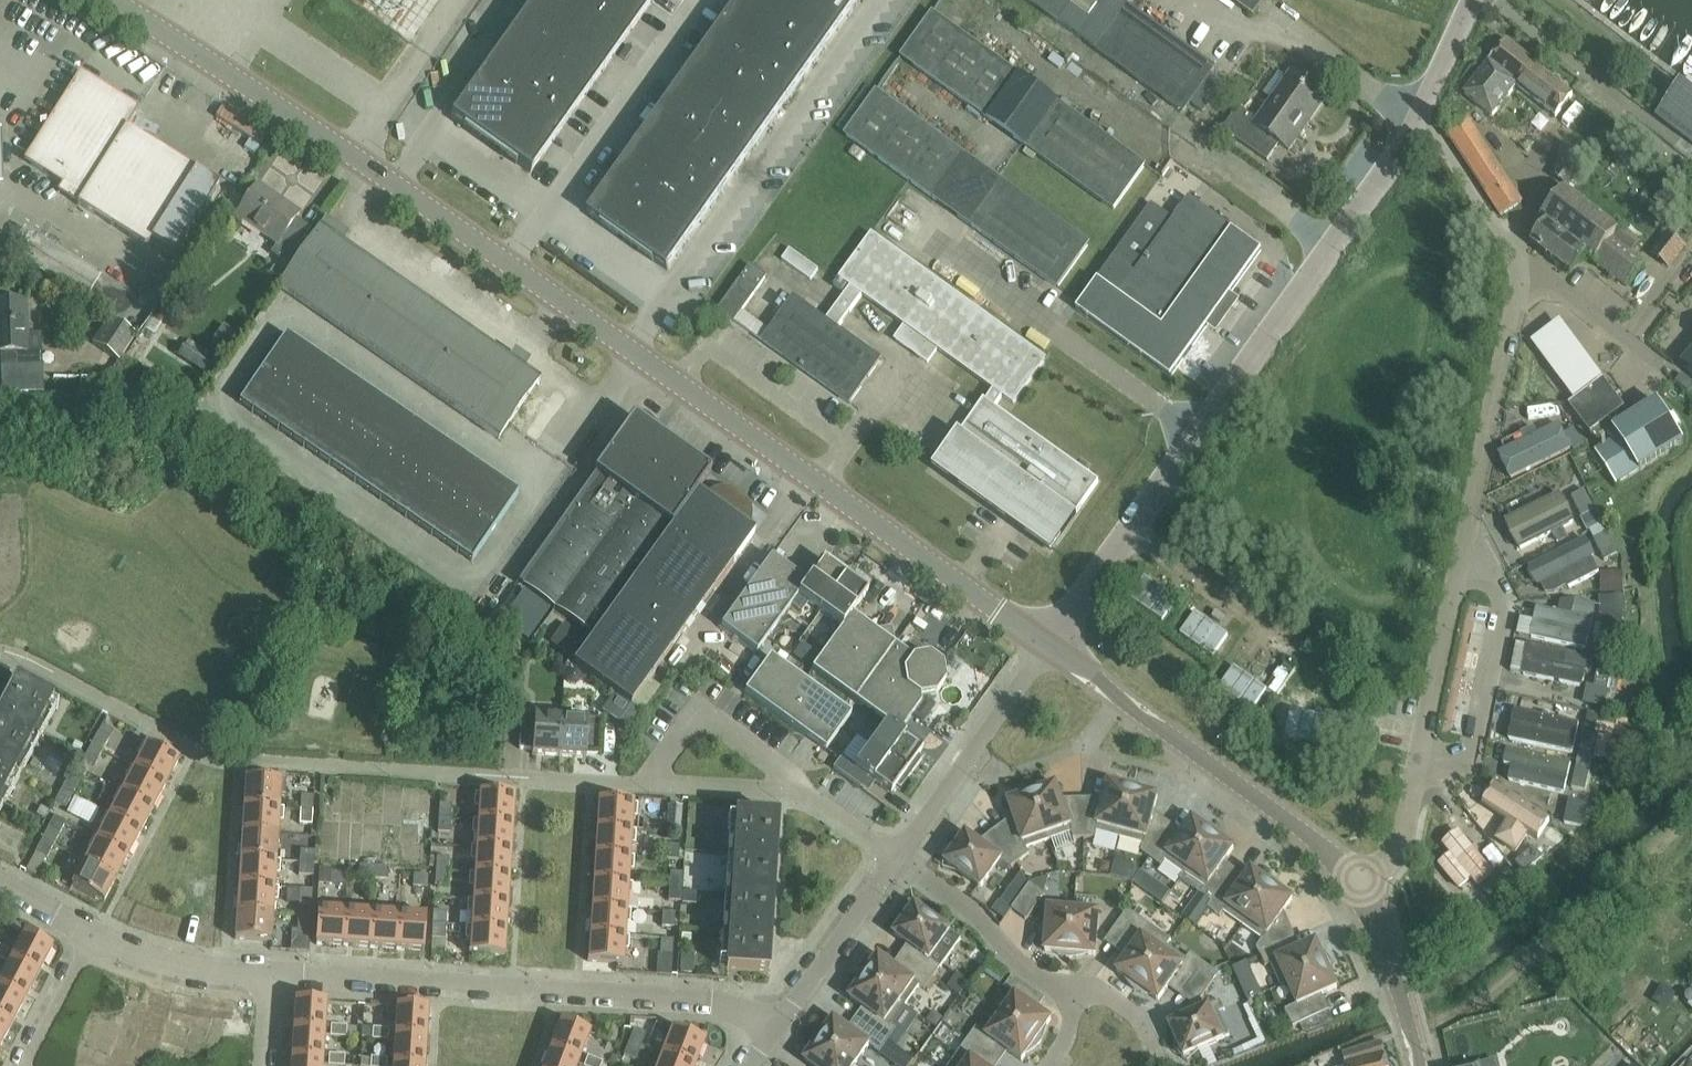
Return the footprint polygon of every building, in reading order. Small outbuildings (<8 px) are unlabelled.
[(591,3),(586,0),(533,0),(531,3),(571,32),(591,3)] [(667,271),(861,0),(740,0),(588,214),(667,271)] [(646,0),(593,0),(591,3),(631,32),(651,3),(646,0)] [(1183,112),(1214,69),(1128,7),(1133,0),(1027,0),(1183,112)] [(1253,14),(1263,0),(1232,0),(1253,14)] [(551,60),(571,32),(531,3),(511,31),(551,60)] [(631,32),(591,3),(571,32),(611,60),(631,32)] [(901,57),(1113,209),(1144,166),(932,14),(901,57)] [(531,88),(551,60),(511,31),(491,60),(531,88)] [(611,60),(571,32),(551,60),(590,88),(611,60)] [(1572,95),(1568,92),(1529,61),(1530,59),(1506,41),(1464,94),(1493,117),(1513,90),(1516,86),(1555,116),(1572,95)] [(510,116),(531,88),(491,60),(471,88),(510,116)] [(551,60),(531,88),(570,116),(590,88),(551,60)] [(1067,60),(1060,72),(1087,89),(1094,77),(1067,60)] [(146,248),(151,241),(175,256),(219,186),(126,127),(138,109),(80,72),(24,161),(81,197),(77,204),(146,248)] [(1267,162),(1280,145),(1288,151),(1327,97),(1292,73),(1257,122),(1238,108),(1223,130),(1267,162)] [(1672,98),(1659,116),(1691,140),(1689,143),(1691,145),(1691,79),(1689,77),(1672,98)] [(490,145),(510,116),(471,88),(451,116),(490,145)] [(570,116),(531,88),(510,116),(550,145),(570,116)] [(845,135),(1057,287),(1088,244),(876,92),(845,135)] [(219,102),(200,128),(245,159),(264,133),(219,102)] [(550,145),(510,116),(490,145),(530,173),(550,145)] [(1466,118),(1446,131),(1501,216),(1521,203),(1466,118)] [(1130,137),(1128,150),(1154,153),(1156,140),(1130,137)] [(258,185),(246,202),(234,194),(217,218),(229,226),(235,217),(276,245),(270,253),(285,264),(310,229),(296,219),(299,213),(258,185)] [(1631,255),(1640,243),(1637,241),(1621,228),(1619,231),(1564,188),(1540,220),(1546,224),(1531,243),(1570,273),(1585,255),(1595,262),(1595,261),(1614,277),(1626,286),(1643,265),(1631,255)] [(1261,250),(1254,245),(1232,229),(1231,230),(1189,199),(1173,221),(1151,205),(1076,310),(1170,377),(1206,327),(1216,334),(1239,301),(1229,294),(1261,250)] [(498,439),(539,380),(320,227),(279,286),(498,439)] [(99,277),(24,230),(9,254),(84,302),(99,277)] [(1669,267),(1685,247),(1664,232),(1649,252),(1669,267)] [(825,321),(836,329),(862,294),(905,326),(895,340),(927,363),(937,349),(992,388),(960,433),(958,432),(932,469),(1051,553),(1077,517),(1075,515),(1098,482),(994,407),(1002,395),(1013,403),(1044,360),(871,236),(840,279),(851,286),(825,321)] [(807,284),(819,268),(788,245),(775,261),(807,284)] [(719,310),(734,321),(765,278),(750,267),(719,310)] [(793,298),(763,341),(849,404),(880,361),(836,329),(825,321),(793,298)] [(25,366),(41,365),(40,334),(26,334),(25,301),(0,302),(0,353),(1,353),(1,366),(2,393),(25,392),(25,366)] [(95,366),(110,376),(120,362),(118,361),(135,336),(109,318),(92,343),(105,352),(95,366)] [(1573,396),(1599,377),(1560,324),(1534,343),(1573,396)] [(277,376),(300,343),(286,333),(263,366),(277,376)] [(209,376),(219,360),(187,340),(177,356),(209,376)] [(312,351),(300,343),(277,376),(290,384),(312,351)] [(325,360),(312,351),(290,384),(303,393),(325,360)] [(1684,364),(1687,367),(1684,370),(1691,377),(1691,354),(1684,364)] [(338,369),(325,360),(303,393),(316,402),(338,369)] [(277,376),(263,366),(238,403),(252,412),(277,376)] [(338,369),(316,402),(328,411),(351,378),(338,369)] [(1681,375),(1676,381),(1688,390),(1691,385),(1691,384),(1681,375)] [(277,376),(252,412),(265,421),(290,384),(277,376)] [(351,378),(328,411),(341,419),(364,386),(351,378)] [(1666,417),(1657,402),(1619,426),(1612,415),(1622,408),(1603,382),(1570,406),(1600,448),(1593,453),(1617,486),(1683,444),(1673,428),(1666,417)] [(290,384),(265,421),(278,430),(303,393),(290,384)] [(376,395),(364,386),(341,419),(354,428),(376,395)] [(316,402),(303,393),(278,430),(291,438),(316,402)] [(389,404),(376,395),(354,428),(367,437),(389,404)] [(328,411),(316,402),(291,438),(303,447),(328,411)] [(389,404),(367,437),(380,446),(402,413),(389,404)] [(328,411),(303,447),(316,456),(341,419),(328,411)] [(1666,417),(1673,428),(1681,423),(1673,412),(1666,417)] [(415,422),(402,413),(380,446),(393,454),(415,422)] [(555,608),(672,445),(634,418),(614,446),(613,446),(593,474),(594,475),(517,584),(522,587),(522,585),(555,608)] [(341,419),(316,456),(329,465),(354,428),(341,419)] [(428,430),(415,422),(393,454),(405,463),(428,430)] [(1557,427),(1497,455),(1510,482),(1570,454),(1557,427)] [(354,428),(329,465),(342,473),(367,437),(354,428)] [(441,439),(428,430),(405,463),(418,472),(441,439)] [(1573,451),(1584,445),(1573,430),(1565,434),(1573,451)] [(367,437),(342,473),(355,482),(380,446),(367,437)] [(453,448),(441,439),(418,472),(431,481),(453,448)] [(675,448),(672,445),(555,608),(592,635),(669,526),(671,527),(710,472),(676,447),(675,448)] [(380,446),(355,482),(368,491),(393,454),(380,446)] [(453,448),(431,481),(444,489),(466,457),(453,448)] [(405,463),(393,454),(368,491),(380,500),(405,463)] [(479,465),(466,457),(444,489),(457,498),(479,465)] [(405,463),(380,500),(393,508),(418,472),(405,463)] [(479,465),(457,498),(469,507),(492,474),(479,465)] [(431,481),(418,472),(393,508),(406,517),(431,481)] [(505,483),(492,474),(469,507),(482,516),(505,483)] [(431,481),(406,517),(419,526),(444,489),(431,481)] [(505,483),(482,516),(496,525),(519,492),(505,483)] [(444,489),(419,526),(432,535),(457,498),(444,489)] [(1584,490),(1571,497),(1604,561),(1617,555),(1584,490)] [(573,665),(614,694),(630,705),(754,534),(745,527),(706,499),(697,493),(573,665)] [(469,507),(457,498),(432,535),(445,543),(469,507)] [(1572,525),(1559,499),(1505,526),(1519,552),(1572,525)] [(469,507),(445,543),(457,552),(482,516),(469,507)] [(482,516),(457,552),(471,562),(496,525),(482,516)] [(1592,565),(1596,563),(1585,542),(1528,571),(1537,590),(1559,579),(1566,594),(1599,578),(1592,565)] [(820,611),(848,571),(833,560),(830,564),(823,559),(807,582),(771,556),(720,627),(756,653),(791,605),(801,612),(808,603),(820,611)] [(848,571),(820,611),(842,627),(811,670),(854,700),(894,645),(892,628),(874,631),(851,614),(867,591),(861,586),(864,582),(848,571)] [(1605,589),(1622,588),(1622,571),(1605,572),(1605,589)] [(1164,621),(1179,600),(1147,577),(1132,598),(1164,621)] [(1589,646),(1593,624),(1536,611),(1531,634),(1589,646)] [(1230,636),(1196,613),(1182,634),(1215,657),(1230,636)] [(1600,657),(1598,665),(1593,688),(1607,691),(1608,688),(1611,689),(1624,691),(1630,666),(1613,662),(1616,650),(1621,628),(1607,624),(1602,647),(1600,657)] [(1521,682),(1578,695),(1589,646),(1531,634),(1521,682)] [(1506,663),(1518,666),(1524,642),(1512,639),(1506,663)] [(912,657),(894,645),(854,700),(886,723),(870,746),(910,775),(922,759),(917,756),(922,749),(899,733),(921,703),(920,697),(935,694),(945,681),(942,664),(929,655),(912,657)] [(770,656),(744,693),(825,751),(851,714),(770,656)] [(1269,691),(1235,667),(1220,688),(1254,712),(1269,691)] [(0,710),(0,801),(53,701),(15,681),(0,710)] [(601,712),(628,731),(629,732),(642,713),(630,705),(614,694),(601,712)] [(1332,717),(1292,709),(1286,735),(1326,743),(1332,717)] [(1574,744),(1578,727),(1515,712),(1507,744),(1561,757),(1565,742),(1574,744)] [(558,757),(560,718),(521,716),(518,749),(532,750),(531,755),(558,757)] [(560,718),(558,757),(585,758),(586,753),(599,754),(601,721),(560,718)] [(91,745),(102,751),(113,731),(102,725),(91,745)] [(1597,737),(1583,734),(1578,757),(1592,760),(1597,737)] [(146,744),(134,768),(166,785),(178,761),(146,744)] [(102,751),(91,745),(83,759),(94,765),(102,751)] [(910,775),(870,746),(855,767),(841,756),(832,769),(860,788),(868,777),(890,794),(895,787),(899,790),(910,775)] [(828,755),(821,751),(817,758),(824,762),(828,755)] [(1563,798),(1570,768),(1507,753),(1503,769),(1511,771),(1507,785),(1563,798)] [(1577,765),(1571,788),(1585,791),(1590,768),(1577,765)] [(166,785),(134,768),(121,792),(153,809),(166,785)] [(68,777),(60,790),(72,796),(79,783),(68,777)] [(245,779),(243,805),(279,808),(281,781),(245,779)] [(1098,807),(1083,808),(1084,838),(1095,838),(1096,832),(1119,838),(1134,785),(1126,784),(1118,786),(1108,783),(1101,808),(1098,807)] [(1084,838),(1083,808),(1068,808),(1064,809),(1056,785),(1046,788),(1038,788),(1030,789),(1049,841),(1071,833),(1073,839),(1084,838)] [(1141,788),(1134,785),(1119,838),(1143,844),(1141,852),(1149,858),(1166,832),(1151,821),(1157,796),(1147,793),(1141,788)] [(1049,841),(1030,789),(1023,793),(1018,798),(1008,802),(1017,826),(1013,827),(1001,837),(1019,861),(1028,855),(1026,849),(1049,841)] [(72,796),(60,790),(54,802),(65,808),(72,796)] [(1550,827),(1494,791),(1482,809),(1507,826),(1495,845),(1516,859),(1529,839),(1538,845),(1550,827)] [(121,792),(109,815),(141,832),(153,809),(121,792)] [(514,796),(478,794),(477,820),(513,823),(514,796)] [(301,795),(300,809),(312,810),(313,796),(301,795)] [(1565,799),(1561,827),(1583,829),(1586,802),(1565,799)] [(631,830),(633,804),(597,801),(595,828),(631,830)] [(439,804),(438,818),(450,819),(451,805),(439,804)] [(243,805),(241,832),(277,835),(279,808),(243,805)] [(312,810),(300,809),(299,825),(311,825),(312,810)] [(109,815),(96,839),(128,856),(141,832),(109,815)] [(54,816),(41,840),(53,846),(66,822),(54,816)] [(778,818),(735,816),(725,971),(768,973),(778,818)] [(450,819),(438,818),(437,833),(450,834),(450,819)] [(1166,832),(1149,858),(1160,866),(1164,861),(1183,874),(1183,875),(1215,830),(1208,827),(1201,825),(1192,819),(1177,840),(1166,832)] [(477,820),(475,847),(511,849),(513,823),(477,820)] [(1502,861),(1465,820),(1443,839),(1480,881),(1502,861)] [(631,830),(595,828),(594,855),(630,857),(631,830)] [(1183,875),(1183,874),(1179,880),(1211,902),(1212,903),(1225,884),(1230,878),(1218,870),(1233,849),(1225,842),(1222,837),(1219,833),(1217,832),(1215,830),(1183,875)] [(277,835),(241,832),(240,859),(276,861),(277,835)] [(1019,861),(1001,837),(989,846),(987,849),(966,834),(960,842),(954,846),(949,849),(947,853),(951,855),(945,863),(981,888),(1000,860),(1011,868),(1019,861)] [(128,856),(96,839),(84,863),(116,880),(128,856)] [(53,846),(41,840),(35,853),(46,859),(53,846)] [(678,861),(679,846),(666,845),(665,860),(678,861)] [(511,849),(475,847),(473,874),(509,876),(511,849)] [(1533,848),(1515,862),(1524,873),(1542,858),(1533,848)] [(299,863),(314,864),(315,852),(300,850),(299,863)] [(594,855),(592,881),(628,884),(630,857),(594,855)] [(436,857),(435,871),(448,872),(449,858),(436,857)] [(276,861),(240,859),(238,886),(274,888),(276,861)] [(374,879),(375,866),(374,866),(375,860),(368,859),(368,866),(359,866),(359,879),(374,879)] [(116,880),(84,863),(71,886),(103,903),(116,880)] [(314,864),(299,863),(298,876),(313,877),(314,864)] [(388,867),(375,866),(374,879),(388,880),(388,867)] [(342,873),(330,872),(331,869),(319,868),(318,885),(341,886),(342,873)] [(1212,903),(1211,902),(1207,908),(1219,917),(1223,912),(1242,926),(1274,881),(1268,878),(1260,876),(1251,870),(1236,891),(1225,884),(1212,903)] [(448,872),(435,871),(434,886),(447,887),(448,872)] [(670,872),(669,886),(681,887),(682,873),(670,872)] [(509,876),(473,874),(472,901),(507,903),(509,876)] [(1136,885),(1156,897),(1163,886),(1143,874),(1136,885)] [(1483,889),(1492,900),(1510,885),(1501,874),(1483,889)] [(427,888),(428,876),(413,875),(412,887),(427,888)] [(628,884),(592,881),(590,908),(626,910),(628,884)] [(1280,887),(1274,881),(1242,926),(1262,940),(1256,948),(1258,953),(1287,941),(1277,921),(1292,899),(1284,893),(1280,887)] [(1011,910),(1026,920),(1044,895),(1029,884),(1011,910)] [(238,886),(236,912),(272,915),(274,888),(238,886)] [(681,887),(669,886),(668,901),(680,902),(681,887)] [(298,904),(311,905),(312,890),(299,889),(298,904)] [(472,901),(470,927),(506,930),(507,903),(472,901)] [(907,960),(933,978),(946,959),(936,951),(950,931),(914,906),(909,913),(906,911),(903,914),(901,920),(900,926),(894,935),(915,950),(907,960)] [(590,908),(589,935),(625,937),(626,910),(590,908)] [(1069,958),(1073,910),(1048,908),(1044,952),(1055,952),(1062,956),(1069,958)] [(342,947),(345,911),(318,909),(315,945),(342,947)] [(1121,943),(1139,917),(1127,909),(1109,935),(1121,943)] [(1073,910),(1069,958),(1077,958),(1084,955),(1095,956),(1099,913),(1073,910)] [(345,911),(342,947),(369,948),(372,913),(345,911)] [(432,911),(431,925),(445,926),(446,912),(432,911)] [(272,915),(236,912),(234,939),(270,941),(272,915)] [(661,927),(673,928),(675,913),(662,912),(661,927)] [(372,913),(369,948),(396,950),(399,915),(372,913)] [(297,930),(310,931),(311,916),(298,915),(297,930)] [(425,916),(399,915),(396,950),(423,952),(425,916)] [(1139,917),(1121,943),(1131,950),(1116,971),(1125,978),(1129,984),(1135,990),(1166,945),(1167,946),(1171,940),(1139,917)] [(431,925),(430,947),(444,948),(445,926),(431,925)] [(506,930),(470,927),(468,954),(504,956),(506,930)] [(24,934),(10,960),(38,975),(52,949),(24,934)] [(625,937),(589,935),(587,962),(623,964),(625,937)] [(655,975),(671,976),(671,974),(670,974),(673,940),(661,939),(659,954),(657,954),(656,971),(647,970),(646,974),(655,974),(655,975)] [(1287,941),(1258,953),(1264,967),(1271,964),(1281,987),(1287,984),(1287,983),(1330,963),(1326,957),(1320,952),(1316,942),(1292,953),(1287,941)] [(1166,945),(1135,990),(1142,993),(1149,995),(1158,1001),(1173,980),(1184,988),(1202,962),(1190,954),(1186,959),(1167,946),(1166,945)] [(3,960),(8,951),(0,946),(0,959),(3,960)] [(865,969),(860,975),(905,1006),(919,986),(925,990),(933,978),(907,960),(900,971),(879,956),(872,966),(865,969)] [(0,979),(0,988),(24,1001),(38,975),(10,960),(0,979)] [(1218,974),(1202,962),(1184,988),(1200,999),(1218,974)] [(1287,983),(1287,984),(1296,1005),(1284,1010),(1292,1028),(1320,1015),(1313,999),(1336,988),(1332,978),(1332,971),(1330,963),(1287,983)] [(905,1006),(860,975),(857,981),(855,989),(849,998),(870,1013),(863,1024),(888,1042),(897,1030),(891,1026),(905,1006)] [(1037,994),(1012,976),(1004,988),(1014,996),(1001,1016),(1039,1043),(1043,1036),(1045,1029),(1051,1020),(1030,1005),(1037,994)] [(0,988),(0,1021),(11,1027),(24,1001),(0,988)] [(294,1001),(292,1030),(324,1032),(326,1003),(294,1001)] [(1180,1049),(1184,1057),(1229,1036),(1219,1013),(1225,1011),(1220,1001),(1169,1025),(1173,1035),(1173,1041),(1174,1047),(1176,1051),(1180,1049)] [(427,1010),(396,1008),(394,1037),(425,1039),(427,1010)] [(1039,1043),(1001,1016),(987,1035),(976,1028),(967,1039),(992,1057),(1000,1046),(1021,1062),(1027,1053),(1034,1049),(1039,1043)] [(634,1028),(628,1042),(640,1047),(651,1019),(633,1018),(629,1027),(634,1028)] [(821,1032),(815,1038),(856,1065),(869,1046),(880,1054),(888,1042),(863,1024),(855,1034),(834,1019),(828,1028),(821,1032)] [(0,1021),(0,1047),(11,1027),(0,1021)] [(560,1022),(549,1050),(579,1061),(589,1034),(560,1022)] [(345,1037),(356,1038),(357,1027),(331,1025),(330,1036),(345,1037)] [(363,1028),(362,1037),(371,1038),(371,1039),(387,1041),(388,1030),(363,1028)] [(662,1055),(693,1065),(695,1065),(704,1042),(671,1029),(662,1055)] [(292,1030),(290,1060),(322,1062),(324,1032),(292,1030)] [(394,1037),(392,1065),(424,1065),(425,1039),(394,1037)] [(815,1038),(812,1045),(810,1052),(804,1061),(811,1065),(855,1065),(856,1065),(815,1038)] [(967,1039),(948,1065),(986,1065),(992,1057),(967,1039)] [(640,1047),(628,1042),(623,1055),(635,1060),(640,1047)] [(1381,1043),(1343,1056),(1346,1065),(1387,1065),(1381,1043)] [(543,1065),(577,1065),(579,1061),(549,1050),(543,1065)] [(354,1057),(329,1055),(328,1065),(333,1065),(353,1065),(354,1057)] [(657,1065),(693,1065),(662,1055),(657,1065)] [(360,1065),(386,1065),(386,1059),(361,1057),(360,1065)] [(602,1063),(588,1057),(584,1065),(600,1065),(602,1063)]
